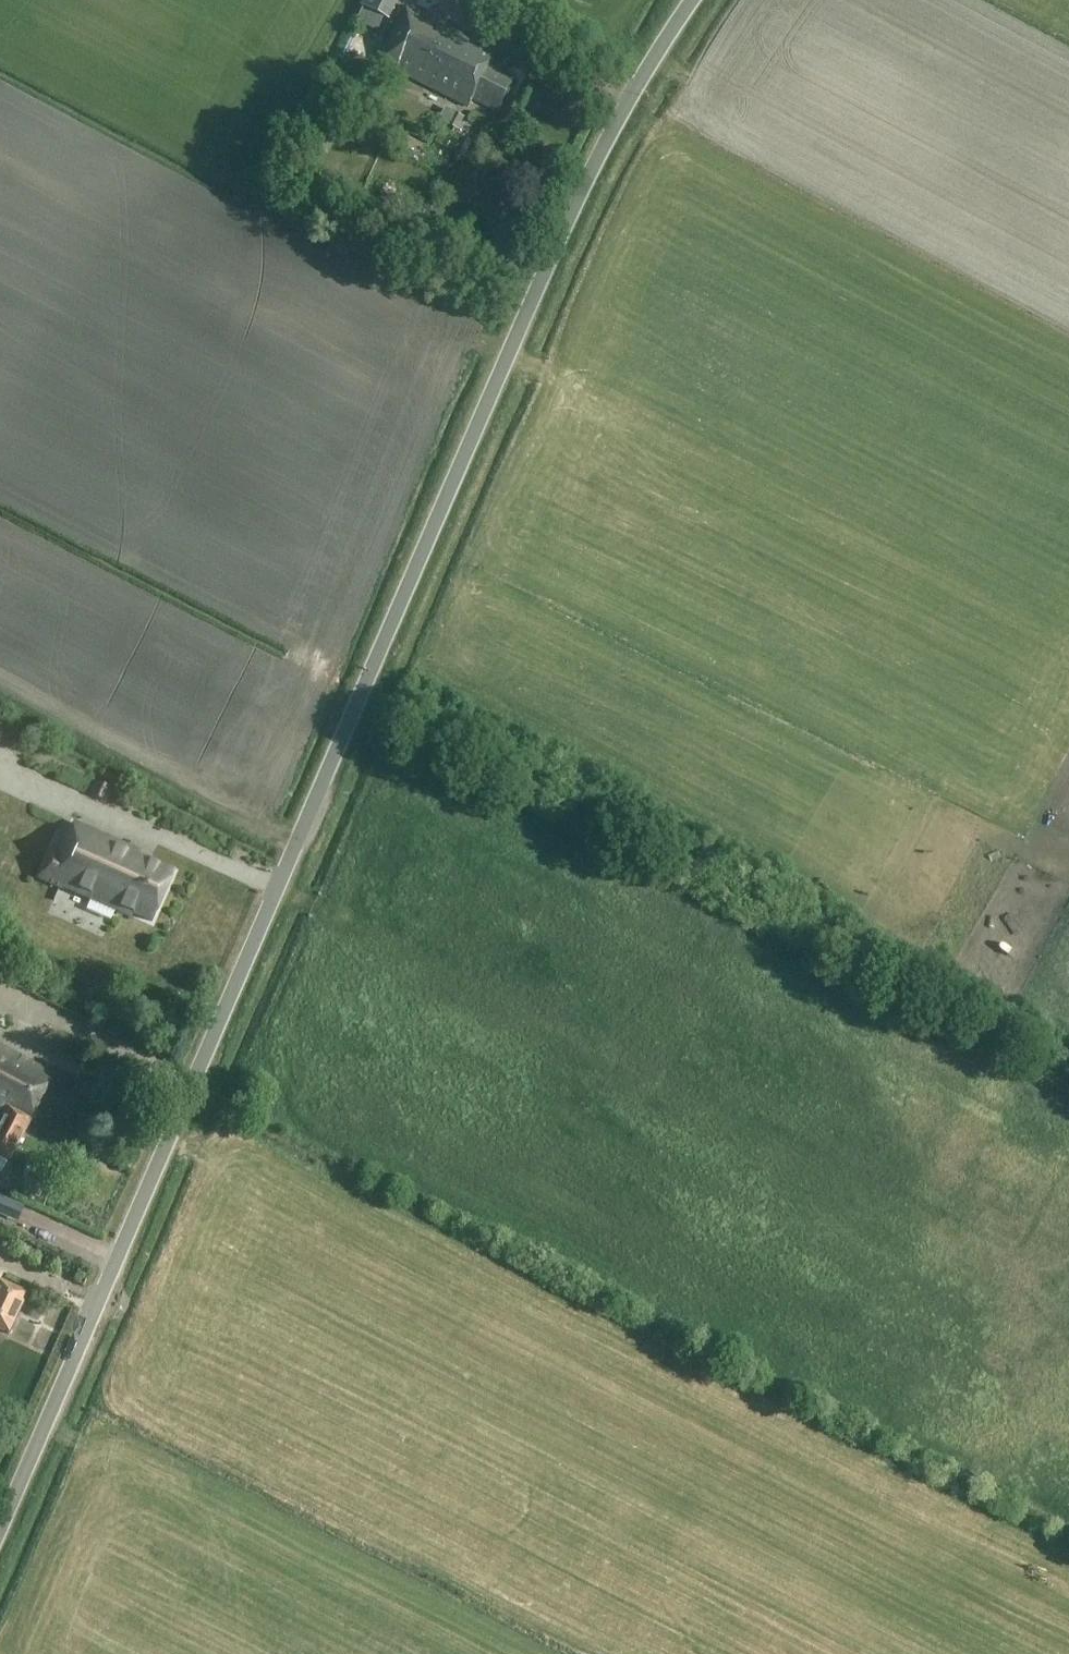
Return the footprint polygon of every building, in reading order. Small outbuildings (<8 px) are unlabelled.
[(361,8),(389,22),(400,0),(365,0),(361,8)] [(405,11),(378,66),(467,111),(471,103),(497,115),(514,80),(497,72),(499,68),(491,64),(495,56),(483,50),(479,57),(466,51),(469,43),(432,25),(428,32),(415,26),(418,18),(405,11)] [(38,880),(63,891),(64,889),(131,917),(132,913),(152,921),(173,871),(138,857),(140,853),(72,824),(57,859),(49,855),(38,880)] [(72,1040),(69,1046),(76,1049),(79,1044),(72,1040)] [(1,1114),(4,1110),(29,1123),(30,1122),(28,1121),(52,1078),(25,1064),(23,1068),(18,1065),(20,1060),(0,1049),(0,1113),(1,1114)] [(7,1164),(29,1123),(4,1110),(1,1114),(3,1115),(0,1121),(0,1175),(7,1164)] [(0,1198),(0,1217),(15,1224),(22,1207),(0,1198)] [(7,1337),(26,1296),(0,1283),(0,1333),(7,1337)]
